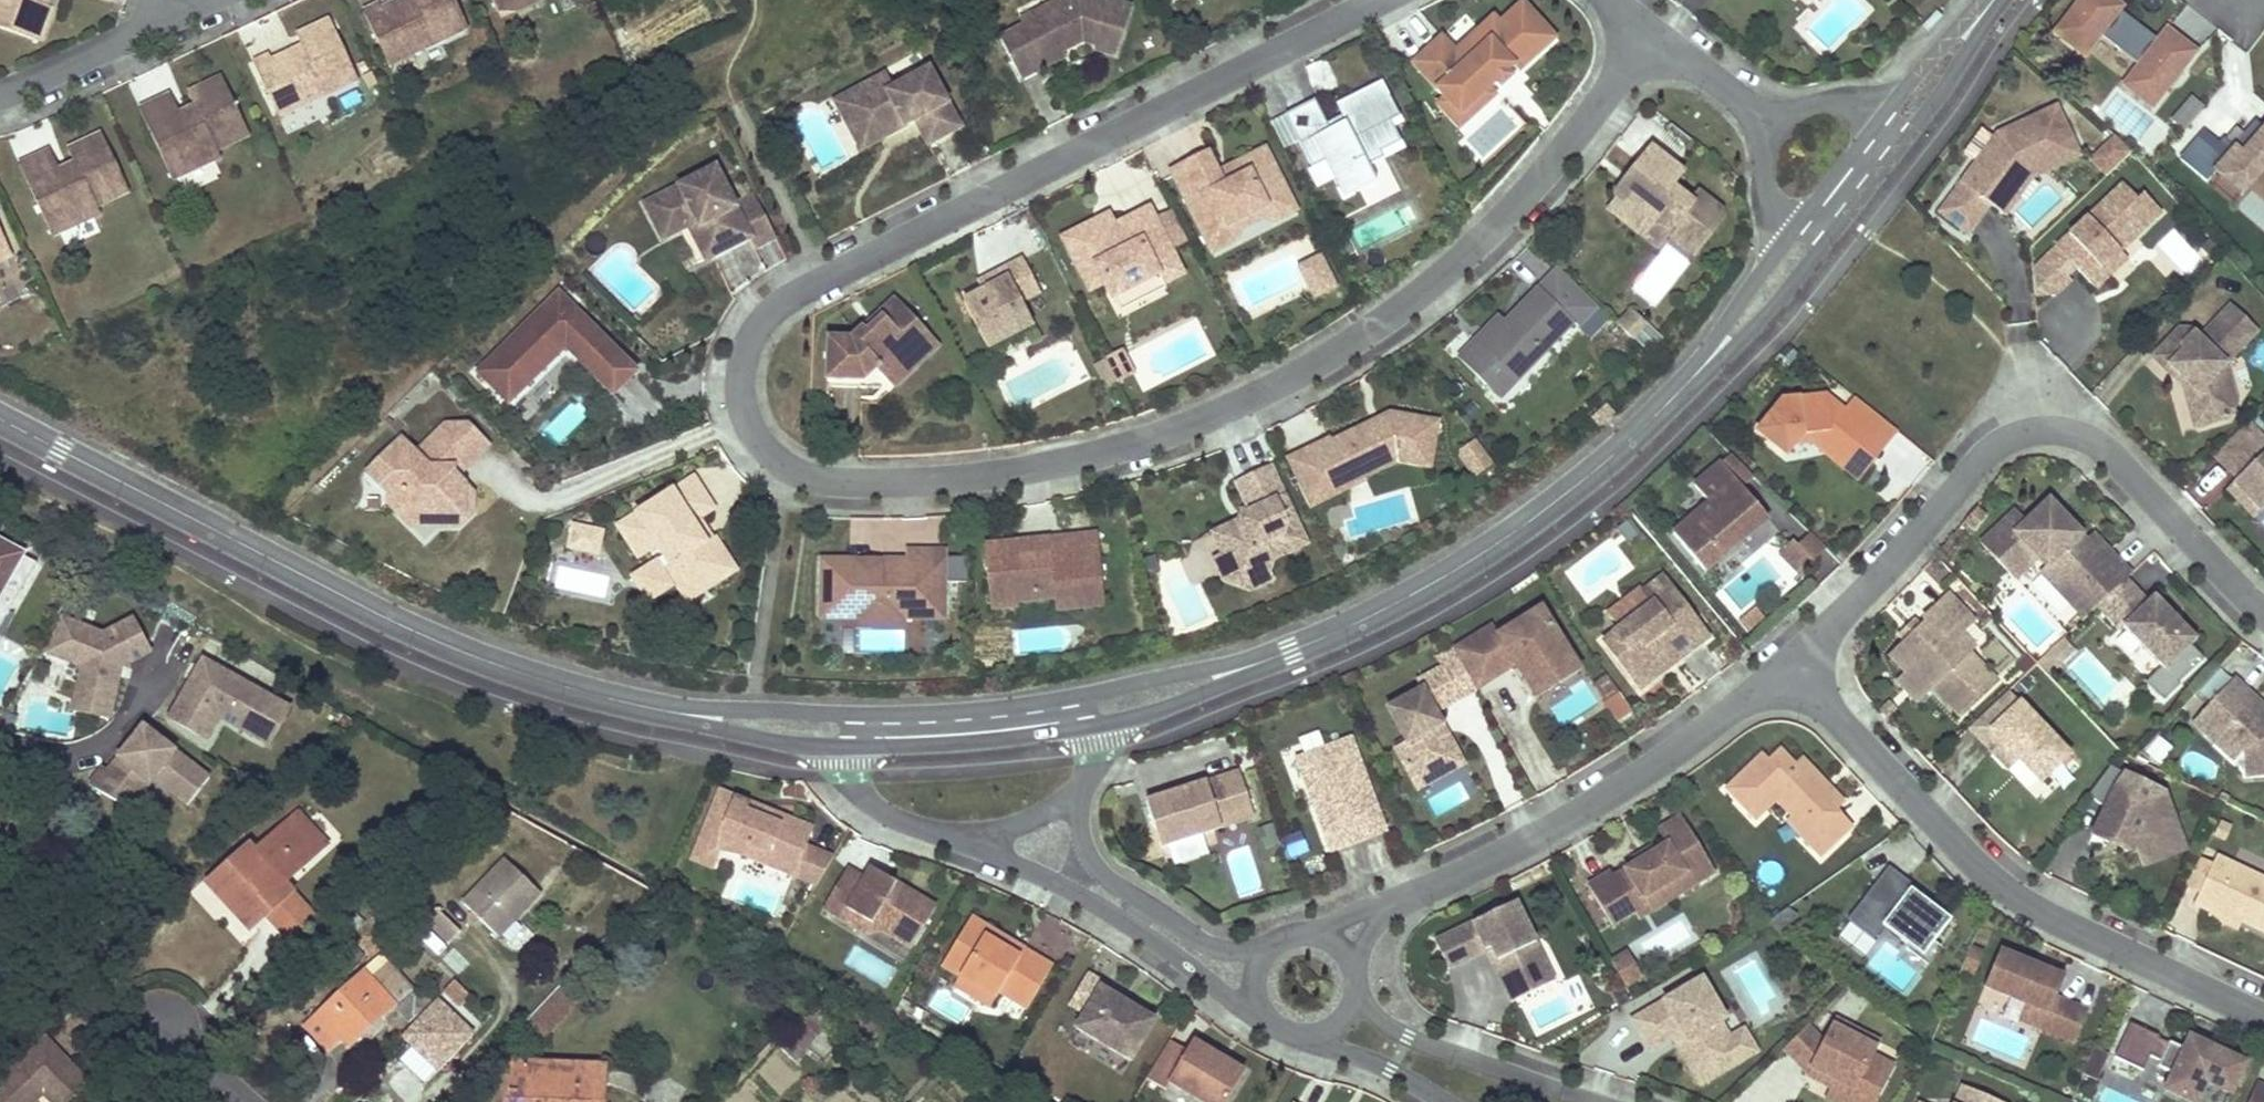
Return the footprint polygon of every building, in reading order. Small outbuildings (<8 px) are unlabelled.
[(37,38),(49,3),(44,2),(40,0),(0,0),(0,25),(37,38)] [(405,4),(393,0),(382,6),(380,1),(364,8),(383,51),(398,44),(414,50),(468,25),(456,0),(414,0),(405,4)] [(1131,7),(1109,0),(1058,0),(1051,4),(1054,9),(1022,26),(999,37),(1020,78),(1046,65),(1040,52),(1055,44),(1059,52),(1060,51),(1081,41),(1097,45),(1096,49),(1116,56),(1131,7)] [(2152,108),(2196,52),(2166,29),(2158,40),(2119,10),(2109,2),(2111,0),(2079,0),(2054,32),(2074,48),(2096,19),(2101,23),(2095,31),(2100,35),(2138,65),(2123,85),(2152,108)] [(2119,10),(2122,6),(2114,0),(2111,0),(2109,2),(2119,10)] [(1515,8),(1543,39),(1513,66),(1519,72),(1556,38),(1522,1),(1515,8)] [(1022,26),(1054,9),(1051,4),(1019,20),(1022,26)] [(1543,39),(1515,8),(1499,22),(1492,16),(1454,51),(1441,36),(1411,63),(1442,98),(1459,116),(1489,89),(1495,83),(1507,72),(1513,66),(1543,39)] [(330,15),(297,31),(303,42),(306,50),(296,55),(284,51),(272,56),(270,51),(254,59),(274,101),(289,94),(304,100),(358,75),(330,15)] [(2074,48),(2084,55),(2100,35),(2095,31),(2101,23),(2096,19),(2074,48)] [(492,42),(485,25),(473,30),(480,47),(492,42)] [(296,55),(306,50),(303,42),(284,51),(296,55)] [(398,44),(383,51),(388,61),(414,50),(398,44)] [(1040,52),(1046,65),(1063,57),(1060,51),(1059,52),(1055,44),(1040,52)] [(915,119),(927,144),(959,128),(929,68),(892,87),(885,73),(847,91),(856,108),(844,114),(856,139),(900,117),(904,124),(915,119)] [(1495,83),(1500,89),(1513,77),(1507,72),(1495,83)] [(172,90),(140,105),(172,176),(222,153),(219,146),(251,131),(224,73),(190,89),(196,102),(200,111),(185,118),(181,109),(172,90)] [(1400,142),(1390,122),(1399,117),(1381,81),(1335,104),(1341,116),(1344,122),(1329,130),(1326,124),(1314,100),(1285,115),(1299,143),(1312,168),(1325,161),(1343,198),(1376,182),(1368,166),(1383,158),(1380,152),(1400,142)] [(1489,89),(1459,116),(1442,98),(1436,104),(1458,129),(1496,96),(1489,89)] [(847,91),(835,97),(844,114),(856,108),(847,91)] [(289,94),(274,101),(279,112),(304,100),(289,94)] [(2186,133),(2203,104),(2187,94),(2170,123),(2186,133)] [(181,109),(185,118),(200,111),(196,102),(181,109)] [(2028,172),(2077,150),(2056,107),(1997,134),(1939,212),(1968,233),(1989,205),(1999,212),(2011,195),(2002,189),(2016,170),(2025,166),(2028,172)] [(1299,143),(1285,115),(1270,122),(1284,150),(1299,143)] [(1344,122),(1341,116),(1326,124),(1329,130),(1344,122)] [(900,117),(856,139),(860,147),(904,124),(900,117)] [(2206,183),(2215,173),(2242,196),(2263,171),(2263,129),(2257,123),(2246,136),(2235,148),(2225,140),(2221,145),(2205,131),(2180,160),(2206,183)] [(2225,140),(2235,148),(2246,136),(2236,127),(2225,140)] [(67,145),(74,159),(77,167),(62,174),(58,166),(50,147),(17,162),(49,232),(99,210),(96,202),(128,188),(102,130),(67,145)] [(2091,162),(2105,178),(2130,156),(2114,139),(2091,162)] [(1383,158),(1403,148),(1400,142),(1380,152),(1383,158)] [(1721,210),(1699,193),(1691,202),(1671,186),(1682,172),(1651,148),(1629,177),(1634,181),(1622,196),(1610,211),(1626,223),(1650,220),(1667,233),(1675,223),(1680,228),(1677,232),(1698,248),(1721,218),(1721,210)] [(1296,210),(1264,149),(1228,167),(1232,174),(1221,180),(1217,173),(1207,154),(1170,172),(1203,237),(1227,225),(1231,233),(1233,232),(1269,214),(1272,222),(1296,210)] [(2004,216),(2032,178),(2079,156),(2077,150),(2028,172),(2025,166),(2016,170),(2002,189),(2011,195),(1999,212),(2004,216)] [(58,166),(62,174),(77,167),(74,159),(58,166)] [(1232,174),(1228,167),(1217,173),(1221,180),(1232,174)] [(715,169),(646,204),(663,238),(680,229),(698,264),(748,239),(753,249),(775,237),(755,197),(734,207),(715,169)] [(1622,196),(1634,181),(1629,177),(1617,192),(1622,196)] [(2118,253),(2160,215),(2143,196),(2137,201),(2122,186),(2031,270),(2034,298),(2052,294),(2067,280),(2064,277),(2057,268),(2065,260),(2073,269),(2092,290),(2106,277),(2100,270),(2118,253)] [(2239,206),(2263,226),(2263,203),(2250,192),(2239,206)] [(1184,275),(1171,249),(1156,219),(1149,207),(1114,225),(1110,227),(1113,233),(1103,238),(1094,220),(1061,237),(1089,292),(1106,284),(1113,298),(1157,275),(1162,286),(1163,286),(1184,275)] [(1187,241),(1172,211),(1156,219),(1171,249),(1187,241)] [(1110,227),(1114,225),(1109,213),(1094,220),(1103,238),(1113,233),(1110,227)] [(1667,233),(1650,220),(1626,223),(1657,247),(1667,233)] [(1237,240),(1233,232),(1231,233),(1227,225),(1203,237),(1211,253),(1237,240)] [(9,246),(0,226),(0,251),(9,246)] [(1698,248),(1677,232),(1673,238),(1694,254),(1698,248)] [(9,246),(0,251),(0,260),(13,254),(9,246)] [(2106,277),(2125,260),(2118,253),(2100,270),(2106,277)] [(1328,274),(1319,257),(1299,267),(1308,284),(1328,274)] [(1032,325),(1021,302),(1040,293),(1023,260),(987,278),(992,287),(983,291),(963,302),(987,349),(1032,325)] [(2073,269),(2065,260),(2057,268),(2064,277),(2073,269)] [(1515,382),(1593,303),(1558,268),(1505,322),(1480,346),(1474,340),(1457,357),(1486,386),(1503,370),(1515,382)] [(1314,297),(1334,287),(1328,274),(1308,284),(1314,297)] [(1120,312),(1165,290),(1163,286),(1162,286),(1157,275),(1113,298),(1120,312)] [(992,287),(987,278),(979,282),(983,291),(992,287)] [(508,404),(565,348),(613,396),(636,373),(558,292),(477,372),(508,404)] [(922,362),(905,344),(920,330),(893,301),(876,316),(880,320),(865,334),(861,330),(851,340),(828,339),(827,379),(862,381),(876,368),(894,388),(922,362)] [(1633,341),(1646,326),(1631,311),(1617,326),(1633,341)] [(2182,334),(2159,356),(2189,389),(2192,386),(2200,394),(2192,402),(2201,431),(2229,423),(2241,408),(2228,370),(2240,359),(2262,338),(2237,311),(2203,343),(2194,334),(2182,334)] [(1480,346),(1505,322),(1498,315),(1474,340),(1480,346)] [(865,334),(880,320),(876,316),(861,330),(865,334)] [(922,362),(937,348),(920,330),(905,344),(922,362)] [(1133,372),(1121,350),(1116,352),(1128,374),(1133,372)] [(1128,374),(1116,352),(1104,359),(1115,381),(1128,374)] [(2189,389),(2159,356),(2154,360),(2184,391),(2196,433),(2201,431),(2192,402),(2200,394),(2192,386),(2189,389)] [(894,388),(876,368),(862,381),(827,379),(827,386),(878,388),(885,396),(894,388)] [(1515,382),(1503,370),(1486,386),(1499,399),(1515,382)] [(1785,455),(1793,445),(1801,436),(1829,433),(1850,449),(1862,433),(1883,450),(1897,432),(1854,397),(1843,410),(1826,396),(1782,400),(1757,432),(1785,455)] [(1600,427),(1614,412),(1606,404),(1591,418),(1600,427)] [(1430,469),(1438,422),(1389,413),(1379,418),(1383,425),(1375,429),(1371,422),(1331,441),(1329,438),(1285,459),(1302,494),(1358,467),(1364,479),(1396,464),(1430,469)] [(1383,425),(1379,418),(1371,422),(1375,429),(1383,425)] [(2249,420),(2228,441),(2250,465),(2248,467),(2251,472),(2244,479),(2240,475),(2234,480),(2226,488),(2253,516),(2263,507),(2263,436),(2249,420)] [(367,472),(393,499),(388,504),(410,526),(413,526),(413,524),(425,512),(469,513),(471,514),(472,513),(473,494),(464,485),(453,485),(453,469),(464,469),(487,446),(467,425),(445,425),(415,454),(400,439),(367,472)] [(1858,480),(1883,450),(1862,433),(1850,449),(1829,433),(1801,436),(1793,445),(1810,443),(1858,480)] [(1460,456),(1466,466),(1473,461),(1481,472),(1493,463),(1475,439),(1461,449),(1460,456)] [(2250,465),(2228,441),(2212,456),(2234,480),(2240,475),(2244,479),(2251,472),(2248,467),(2250,465)] [(1767,519),(1747,495),(1744,498),(1739,491),(1742,489),(1741,487),(1754,477),(1731,454),(1693,484),(1708,503),(1689,518),(1671,532),(1703,571),(1767,519)] [(1466,466),(1474,477),(1481,472),(1473,461),(1466,466)] [(1272,560),(1306,544),(1269,465),(1234,481),(1248,511),(1243,523),(1237,520),(1211,533),(1220,554),(1228,570),(1234,567),(1248,573),(1251,579),(1267,571),(1272,560)] [(1310,509),(1365,482),(1364,479),(1358,467),(1302,494),(1310,509)] [(464,469),(453,469),(453,485),(464,485),(464,469)] [(693,478),(618,527),(638,558),(656,545),(670,566),(665,569),(687,603),(727,576),(717,559),(724,554),(714,538),(705,543),(692,522),(700,517),(713,509),(693,478)] [(1747,495),(1742,489),(1739,491),(1744,498),(1747,495)] [(2049,502),(2027,523),(2030,526),(2033,529),(2055,509),(2049,502)] [(1987,514),(1977,506),(1964,521),(1974,529),(1987,514)] [(1243,523),(1248,511),(1242,509),(1237,520),(1243,523)] [(2027,523),(2016,511),(1981,544),(2014,579),(2037,556),(2046,566),(2039,572),(2084,618),(2096,607),(2126,579),(2130,575),(2107,552),(2091,534),(2085,540),(2055,509),(2033,529),(2030,526),(2027,523)] [(469,513),(425,512),(413,524),(413,526),(458,527),(471,514),(469,513)] [(700,517),(692,522),(705,543),(714,538),(700,517)] [(573,527),(570,543),(584,547),(588,530),(573,527)] [(570,543),(569,548),(596,554),(601,533),(588,530),(584,547),(570,543)] [(1102,575),(1097,531),(1058,536),(1059,547),(1050,548),(1051,558),(1014,562),(1012,541),(984,544),(992,608),(1019,605),(1018,599),(1056,595),(1057,600),(1075,598),(1073,579),(1102,575)] [(1826,548),(1810,532),(1798,544),(1793,539),(1779,552),(1801,574),(1826,548)] [(1051,558),(1050,548),(1059,547),(1058,536),(1012,541),(1014,562),(1051,558)] [(23,553),(0,539),(0,593),(23,553)] [(943,557),(943,551),(908,551),(908,561),(877,561),(877,566),(862,566),(862,561),(822,560),(821,610),(943,610),(943,583),(943,557)] [(717,559),(727,576),(735,571),(724,554),(717,559)] [(1251,579),(1248,573),(1234,567),(1228,570),(1220,554),(1212,558),(1222,580),(1249,590),(1271,580),(1267,571),(1251,579)] [(943,583),(969,583),(967,557),(943,557),(943,583)] [(633,579),(648,602),(671,587),(656,563),(633,579)] [(1106,603),(1102,575),(1073,579),(1075,598),(1057,600),(1057,609),(1106,603)] [(1709,638),(1663,577),(1644,591),(1653,603),(1603,640),(1639,690),(1667,670),(1663,665),(1668,662),(1672,658),(1676,663),(1709,638)] [(2175,618),(2154,596),(2148,601),(2126,579),(2096,607),(2118,631),(2122,627),(2163,671),(2196,640),(2175,618)] [(1994,681),(1968,653),(1973,647),(1960,633),(1973,621),(1947,594),(1923,617),(1926,620),(1919,627),(1912,634),(1905,640),(1890,654),(1906,672),(1907,672),(1913,667),(1932,686),(1958,714),(1994,681)] [(1524,678),(1567,650),(1540,608),(1498,634),(1492,625),(1458,647),(1481,684),(1515,663),(1524,678)] [(1762,617),(1754,608),(1739,621),(1747,631),(1762,617)] [(902,626),(902,618),(943,618),(943,610),(821,610),(821,618),(861,618),(861,626),(902,626)] [(107,633),(62,616),(42,667),(83,682),(77,710),(110,718),(121,665),(152,650),(136,619),(107,633)] [(1912,634),(1919,627),(1913,621),(1899,634),(1905,640),(1912,634)] [(1441,724),(1434,712),(1475,690),(1453,649),(1437,658),(1442,667),(1416,682),(1420,690),(1387,708),(1405,742),(1394,748),(1417,789),(1445,774),(1437,760),(1455,750),(1444,730),(1439,733),(1436,727),(1441,724)] [(1579,669),(1567,650),(1524,678),(1536,697),(1579,669)] [(275,699),(203,657),(169,717),(206,738),(214,725),(208,722),(213,713),(219,716),(254,736),(275,699)] [(1676,663),(1672,658),(1668,662),(1663,665),(1667,670),(1676,663)] [(1932,686),(1913,667),(1907,672),(1906,672),(1897,681),(1916,701),(1932,686)] [(2234,679),(2193,723),(2193,724),(2215,744),(2227,732),(2246,750),(2248,780),(2263,779),(2263,708),(2234,679)] [(2069,755),(2008,690),(1969,727),(2008,769),(2018,759),(2036,778),(2040,782),(2069,755)] [(270,745),(291,707),(275,699),(254,736),(270,745)] [(1896,709),(1888,701),(1878,710),(1886,719),(1896,709)] [(214,725),(219,716),(213,713),(208,722),(214,725)] [(1444,730),(1441,724),(1436,727),(1439,733),(1444,730)] [(143,739),(150,730),(145,725),(137,735),(143,739)] [(205,773),(150,730),(143,739),(137,735),(109,770),(105,766),(91,784),(124,804),(149,773),(163,784),(184,800),(205,773)] [(2235,762),(2246,750),(2227,732),(2215,744),(2235,762)] [(1384,830),(1350,739),(1297,758),(1331,850),(1384,830)] [(1463,764),(1455,750),(1437,760),(1445,774),(1463,764)] [(1825,791),(1821,787),(1822,780),(1802,759),(1795,766),(1780,751),(1768,762),(1762,755),(1727,789),(1755,820),(1778,798),(1794,816),(1799,812),(1816,829),(1843,803),(1830,790),(1827,793),(1825,791)] [(2018,759),(2008,769),(2026,788),(2036,778),(2018,759)] [(2172,816),(2163,793),(2156,796),(2152,786),(2109,767),(2088,795),(2105,808),(2092,835),(2107,843),(2118,838),(2124,851),(2125,851),(2127,851),(2129,851),(2131,850),(2132,850),(2133,849),(2135,849),(2137,853),(2167,841),(2159,821),(2172,816)] [(1254,817),(1239,771),(1179,791),(1181,799),(1172,801),(1170,794),(1145,802),(1160,847),(1254,817)] [(140,813),(163,784),(149,773),(124,804),(140,813)] [(1426,789),(1438,814),(1470,798),(1458,773),(1426,789)] [(1181,799),(1179,791),(1170,794),(1172,801),(1181,799)] [(831,860),(803,849),(810,831),(763,811),(760,819),(743,812),(747,804),(718,793),(697,843),(718,852),(744,858),(815,887),(831,860)] [(760,819),(763,811),(747,804),(743,812),(760,819)] [(250,847),(209,884),(250,930),(266,915),(262,911),(287,888),(284,886),(294,877),(291,872),(296,868),(300,872),(326,848),(296,815),(254,852),(250,847)] [(1662,840),(1686,825),(1680,816),(1657,830),(1662,840)] [(2184,848),(2172,816),(2159,821),(2167,841),(2137,853),(2142,865),(2143,865),(2184,848)] [(1714,872),(1686,825),(1662,840),(1665,844),(1655,851),(1654,851),(1656,856),(1639,866),(1636,862),(1635,863),(1613,876),(1610,872),(1587,886),(1605,914),(1611,925),(1633,912),(1634,910),(1631,906),(1660,888),(1668,900),(1714,872)] [(1289,860),(1309,852),(1300,830),(1280,837),(1289,860)] [(2124,851),(2118,838),(2107,843),(2124,851)] [(710,870),(718,852),(697,843),(690,861),(710,870)] [(1639,866),(1656,856),(1654,851),(1655,851),(1652,846),(1632,858),(1635,863),(1636,862),(1639,866)] [(2215,856),(2193,904),(2210,912),(2214,903),(2228,910),(2242,916),(2240,921),(2263,932),(2263,879),(2215,856)] [(462,905),(480,921),(497,938),(539,893),(505,860),(462,905)] [(1903,937),(1901,940),(1914,950),(1923,956),(1934,942),(1950,920),(1929,904),(1924,900),(1910,890),(1913,886),(1887,866),(1882,873),(1864,897),(1870,901),(1860,915),(1854,910),(1847,920),(1874,940),(1884,927),(1885,924),(1903,937)] [(294,877),(300,872),(296,868),(291,872),(294,877)] [(879,888),(886,878),(870,868),(864,879),(879,888)] [(910,948),(934,907),(886,878),(879,888),(864,879),(846,869),(823,908),(850,925),(855,915),(879,930),(910,948)] [(1932,900),(1913,886),(1910,890),(1924,900),(1929,904),(1932,900)] [(314,920),(287,888),(262,911),(266,915),(289,942),(314,920)] [(1639,918),(1668,900),(1660,888),(1631,906),(1634,910),(1639,918)] [(1860,915),(1870,901),(1864,897),(1854,910),(1860,915)] [(1535,942),(1515,902),(1434,941),(1448,969),(1486,951),(1490,958),(1511,1002),(1563,977),(1544,938),(1535,942)] [(2228,910),(2214,903),(2210,912),(2208,916),(2236,929),(2240,921),(2242,916),(2228,910)] [(436,909),(430,915),(424,921),(448,945),(460,933),(436,909)] [(879,930),(855,915),(850,925),(864,933),(879,930)] [(1052,967),(1002,937),(997,945),(986,938),(991,930),(969,917),(940,965),(958,976),(994,998),(998,992),(1026,1009),(1052,967)] [(267,922),(255,935),(270,950),(283,938),(267,922)] [(1903,937),(1885,924),(1884,927),(1901,940),(1903,937)] [(1002,937),(991,930),(986,938),(997,945),(1002,937)] [(1932,963),(1942,949),(1934,942),(1923,956),(1914,950),(1911,953),(1920,960),(1929,966),(1932,963)] [(1974,975),(1983,953),(1970,947),(1961,969),(1974,975)] [(2056,998),(2064,978),(2039,967),(2037,972),(2034,970),(2031,969),(2033,965),(1999,951),(1984,987),(2025,1004),(2048,1013),(2042,1028),(2075,1042),(2087,1011),(2056,998)] [(1640,977),(1626,953),(1610,962),(1625,986),(1640,977)] [(327,1051),(338,1041),(349,1032),(357,1040),(410,991),(381,959),(306,1027),(327,1051)] [(1130,1062),(1154,1021),(1101,989),(1104,984),(1087,974),(1069,1005),(1085,1014),(1076,1029),(1130,1062)] [(994,998),(958,976),(952,986),(988,1008),(994,998)] [(1686,1040),(1677,1046),(1700,1085),(1741,1060),(1728,1039),(1719,1022),(1724,1019),(1701,980),(1632,1020),(1650,1051),(1672,1038),(1682,1032),(1684,1036),(1686,1040)] [(527,1020),(536,1028),(544,1035),(574,1003),(558,987),(527,1020)] [(419,989),(399,1010),(411,1022),(431,1002),(419,989)] [(474,1034),(437,999),(403,1035),(440,1070),(474,1034)] [(2048,1013),(2025,1004),(2019,1019),(2042,1028),(2048,1013)] [(801,1050),(810,1040),(820,1030),(816,1027),(820,1022),(815,1017),(791,1041),(801,1050)] [(1892,1067),(1871,1056),(1878,1042),(1835,1020),(1823,1043),(1806,1026),(1783,1049),(1808,1074),(1811,1069),(1834,1081),(1832,1085),(1831,1088),(1842,1095),(1846,1087),(1866,1098),(1879,1092),(1892,1067)] [(2244,1064),(2213,1049),(2209,1047),(2189,1037),(2184,1049),(2169,1042),(2168,1044),(2157,1039),(2158,1037),(2129,1024),(2113,1058),(2142,1071),(2149,1056),(2160,1061),(2157,1067),(2172,1074),(2164,1090),(2190,1101),(2196,1101),(2205,1082),(2230,1094),(2244,1064)] [(1755,1052),(1743,1030),(1728,1039),(1741,1060),(1755,1052)] [(2184,1049),(2189,1037),(2174,1030),(2169,1042),(2184,1049)] [(1684,1036),(1682,1032),(1672,1038),(1677,1046),(1686,1040),(1684,1036)] [(0,1080),(0,1101),(39,1101),(45,1096),(59,1083),(73,1098),(90,1082),(47,1037),(0,1080)] [(1244,1072),(1192,1041),(1186,1050),(1169,1040),(1146,1078),(1165,1089),(1169,1082),(1203,1101),(1226,1101),(1244,1072)] [(2098,1081),(2108,1054),(2093,1048),(2082,1075),(2098,1081)] [(605,1067),(510,1064),(509,1101),(604,1101),(605,1067)] [(2230,1094),(2205,1082),(2196,1101),(2226,1101),(2230,1094)] [(45,1096),(51,1101),(69,1101),(73,1098),(59,1083),(45,1096)] [(2255,1084),(2248,1101),(2263,1101),(2263,1088),(2255,1084)] [(1879,1092),(1866,1098),(1846,1087),(1842,1095),(1831,1088),(1825,1099),(1831,1101),(1874,1101),(1879,1092)] [(1961,1087),(1955,1101),(1996,1101),(1961,1087)]
